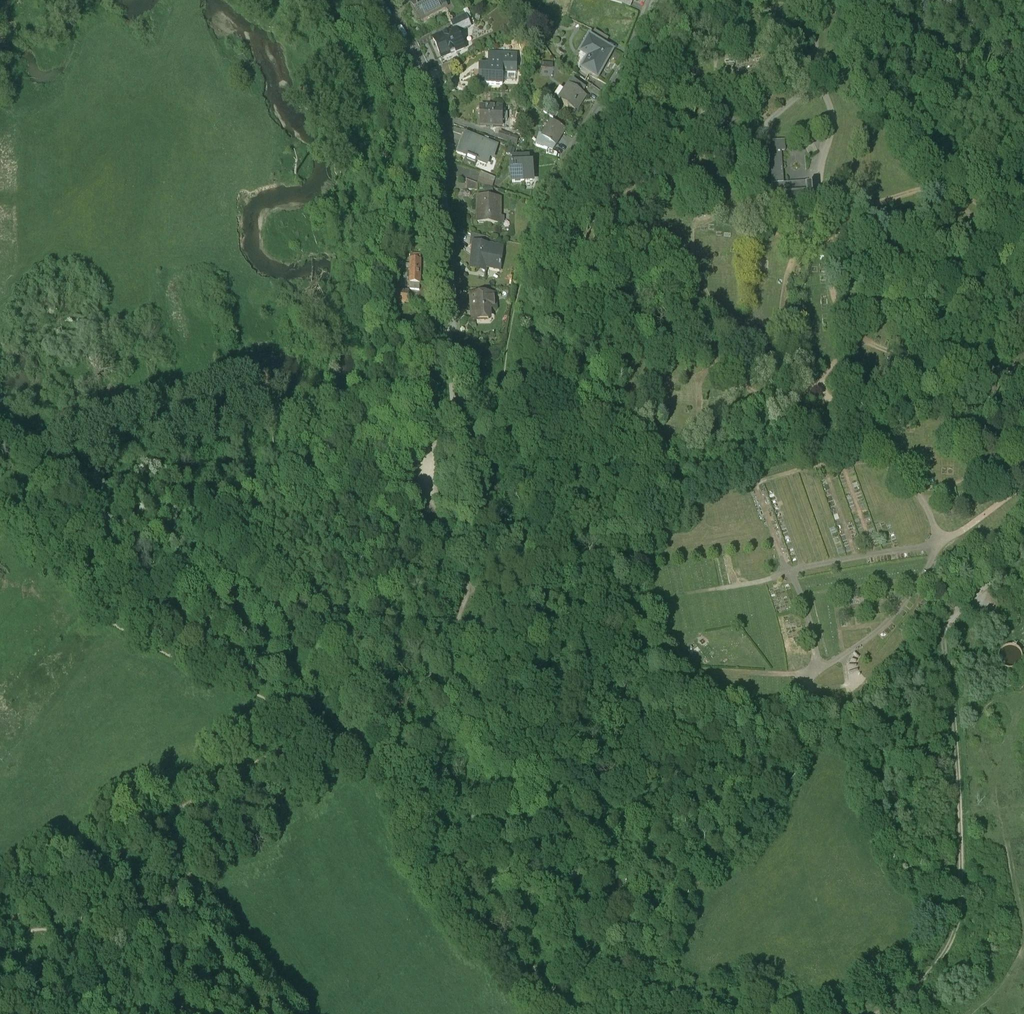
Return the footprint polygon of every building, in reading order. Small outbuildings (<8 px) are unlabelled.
[(411,5),(422,23),(446,8),(441,0),(419,0),(411,5)] [(471,26),(467,16),(451,24),(454,33),(456,32),(471,26)] [(441,59),(441,60),(456,53),(464,50),(456,32),(454,33),(449,35),(448,33),(443,36),(443,37),(433,42),(441,59)] [(608,39),(596,33),(592,40),(604,46),(608,39)] [(604,46),(592,40),(589,38),(582,52),(590,56),(581,71),(598,80),(614,52),(604,46)] [(441,59),(439,60),(442,66),(452,63),(459,60),(456,53),(441,60),(441,59)] [(515,56),(489,56),(489,68),(480,68),(480,85),(502,85),(502,73),(515,73),(515,56)] [(442,66),(440,67),(445,78),(456,74),(452,63),(442,66)] [(572,80),(569,86),(571,87),(567,93),(561,103),(576,112),(586,96),(583,94),(586,89),(572,80)] [(561,103),(567,93),(561,89),(555,98),(559,101),(561,103)] [(502,107),(481,107),(481,126),(502,126),(502,120),(506,120),(506,113),(502,113),(502,107)] [(551,121),(542,136),(539,135),(536,146),(553,151),(566,130),(551,121)] [(519,138),(500,132),(499,138),(517,144),(519,138)] [(496,146),(462,135),(456,154),(467,157),(466,161),(476,164),(477,161),(486,164),(489,155),(493,156),(496,146)] [(776,212),(808,210),(807,197),(812,196),(811,187),(806,188),(806,182),(783,184),(781,152),(785,152),(784,142),(768,143),(768,152),(769,152),(772,197),(775,197),(776,212)] [(528,165),(528,158),(514,160),(514,166),(511,167),(512,182),(532,181),(531,165),(528,165)] [(478,183),(466,180),(466,191),(478,191),(478,183)] [(500,198),(478,198),(478,223),(500,223),(500,198)] [(488,237),(470,234),(469,247),(472,248),(472,246),(486,248),(486,246),(487,246),(488,237)] [(472,246),(472,248),(470,270),(487,272),(487,264),(500,266),(502,248),(487,246),(486,246),(486,248),(472,246)] [(412,264),(411,264),(410,288),(420,288),(421,264),(417,264),(417,261),(412,261),(412,264)] [(494,295),(472,298),(474,321),(486,320),(485,310),(495,309),(494,295)] [(409,297),(398,296),(397,307),(409,307),(409,297)] [(1020,666),(1020,648),(1004,649),(1005,666),(1020,666)]
